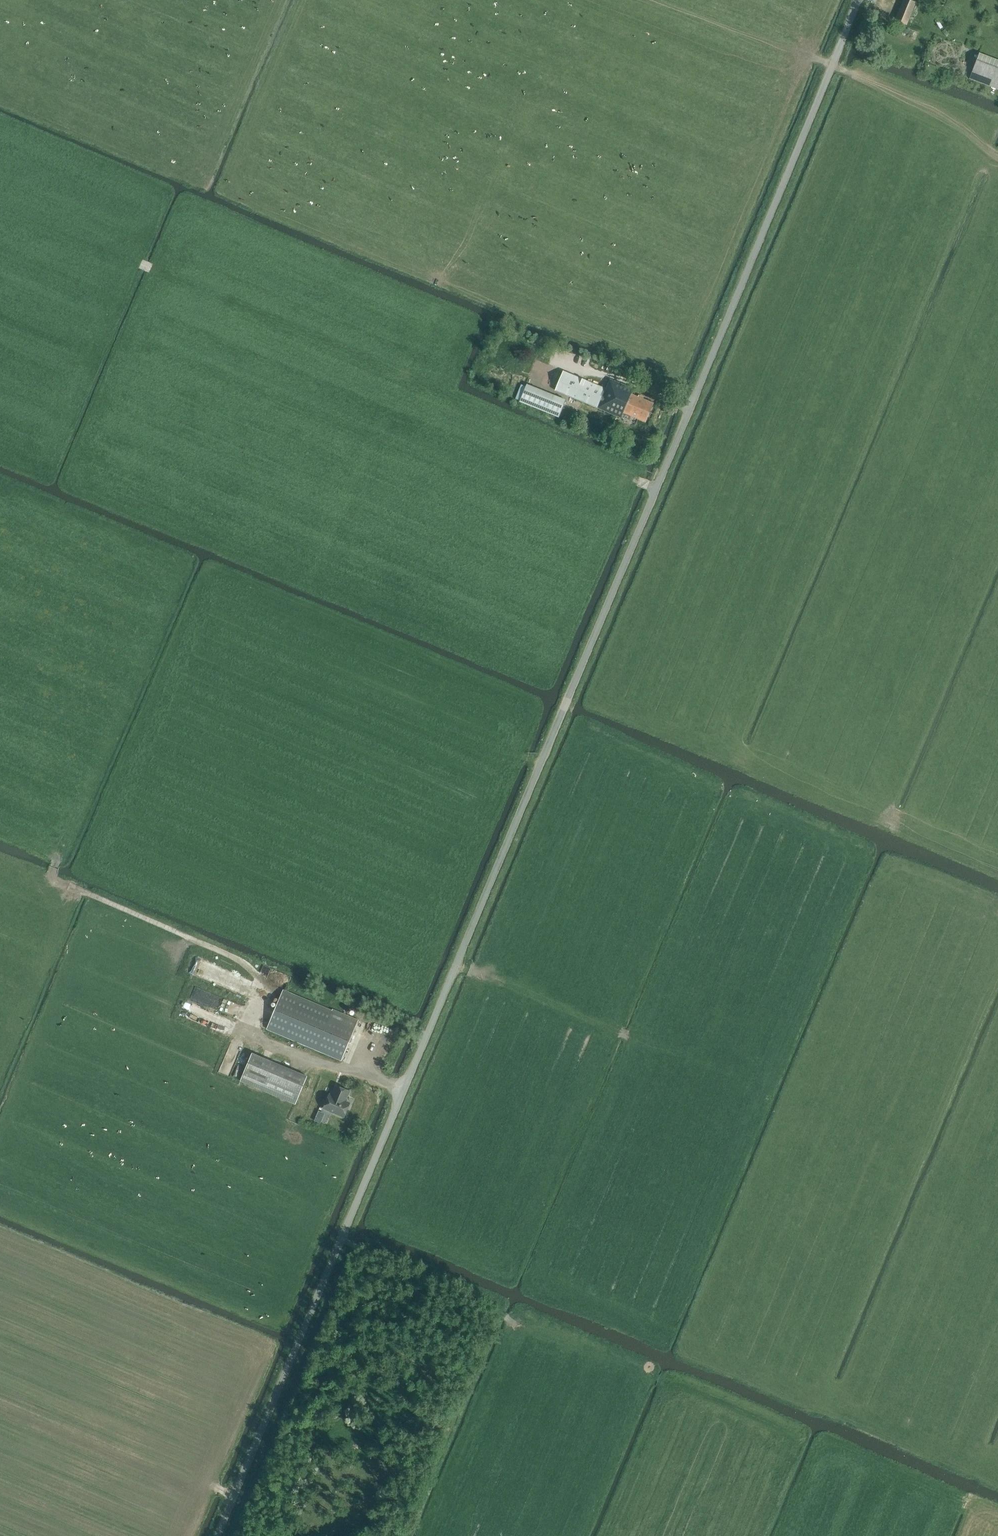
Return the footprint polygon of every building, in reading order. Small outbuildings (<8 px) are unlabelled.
[(907,25),(916,3),(909,0),(903,0),(895,20),(907,25)] [(979,53),(969,79),(997,89),(997,61),(979,53)] [(633,389),(612,380),(608,388),(606,387),(605,389),(563,371),(555,390),(622,418),(624,413),(646,422),(653,404),(631,395),(633,389)] [(520,402),(559,417),(566,400),(527,384),(520,402)] [(195,958),(190,971),(250,996),(256,983),(195,958)] [(284,988),(267,1028),(342,1060),(359,1020),(284,988)] [(296,1104),(308,1076),(252,1053),(240,1081),(296,1104)] [(324,1108),(344,1117),(350,1102),(345,1100),(349,1091),(337,1085),(333,1095),(330,1094),(324,1108)] [(318,1111),(316,1121),(322,1122),(325,1112),(318,1111)]
